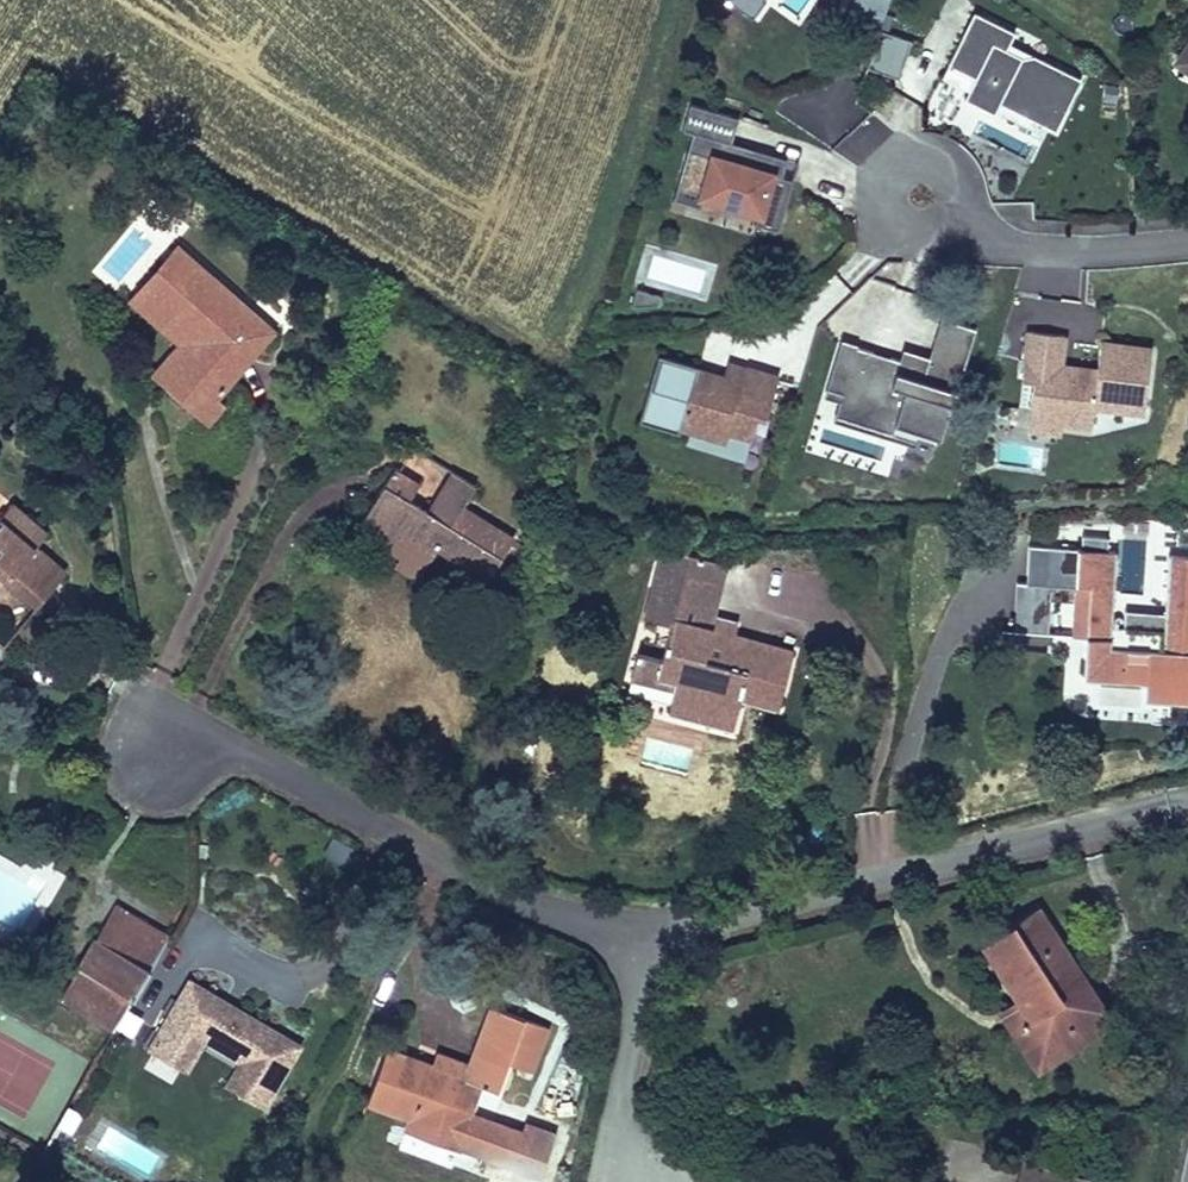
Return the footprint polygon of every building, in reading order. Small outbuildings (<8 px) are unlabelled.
[(768,1),(766,0),(728,0),(727,1),(754,20),(768,1)] [(890,0),(853,0),(849,13),(882,23),(890,0)] [(1081,81),(1033,58),(1024,58),(1008,50),(1016,33),(974,14),(950,67),(976,80),(970,93),(966,101),(995,116),(996,114),(1000,107),(1032,122),(1057,133),(1081,81)] [(900,79),(913,42),(881,31),(868,68),(900,79)] [(1178,62),(1187,69),(1187,47),(1178,62)] [(970,93),(976,80),(950,67),(943,80),(970,93)] [(775,174),(780,158),(732,144),(739,120),(691,105),(683,131),(693,134),(673,201),(700,209),(704,197),(758,214),(754,226),(778,233),(795,180),(775,174)] [(1032,122),(1000,107),(996,114),(1028,129),(1032,122)] [(795,180),(800,164),(780,158),(775,174),(795,180)] [(208,274),(179,249),(139,293),(197,345),(175,371),(211,404),(218,396),(274,334),(208,274)] [(659,307),(661,297),(637,290),(635,300),(659,307)] [(175,371),(197,345),(139,293),(131,302),(179,345),(155,371),(212,421),(228,404),(218,396),(211,404),(175,371)] [(956,392),(976,331),(942,320),(928,361),(916,358),(914,366),(845,346),(831,394),(843,398),(897,414),(891,433),(933,446),(946,404),(954,407),(959,393),(956,392)] [(1144,417),(1152,351),(1101,345),(1098,373),(1071,369),(1071,375),(1061,374),(1062,368),(1065,338),(1029,333),(1023,383),(1034,384),(1031,412),(1053,414),(1061,426),(1092,430),(1094,410),(1144,417)] [(767,419),(778,380),(747,371),(739,396),(722,391),(723,385),(697,377),(699,369),(659,357),(639,422),(679,434),(681,429),(726,443),(730,432),(749,438),(756,416),(767,419)] [(739,396),(747,371),(729,365),(723,385),(722,391),(739,396)] [(897,414),(843,398),(838,416),(891,433),(897,414)] [(1060,434),(1061,426),(1053,414),(1031,412),(1029,431),(1060,434)] [(421,484),(395,468),(369,511),(393,526),(389,535),(430,562),(438,548),(489,581),(513,540),(463,509),(476,488),(453,474),(429,514),(411,501),(421,484)] [(21,597),(38,610),(66,575),(45,557),(37,551),(48,537),(13,506),(0,521),(0,578),(21,597)] [(393,526),(369,511),(364,519),(389,535),(393,526)] [(676,554),(662,550),(658,568),(671,573),(676,554)] [(1079,552),(1073,638),(1089,639),(1086,679),(1147,683),(1147,697),(1187,700),(1187,559),(1167,557),(1162,631),(1116,628),(1120,554),(1079,552)] [(727,568),(676,554),(671,573),(658,568),(645,620),(671,627),(663,663),(659,678),(678,682),(675,690),(672,703),(735,719),(740,700),(780,711),(794,654),(736,639),(710,632),(714,617),(727,568)] [(740,624),(714,617),(710,632),(736,639),(740,624)] [(1089,639),(1073,638),(1070,692),(1147,697),(1147,683),(1086,679),(1089,639)] [(663,663),(637,656),(631,679),(675,690),(678,682),(659,678),(663,663)] [(735,719),(672,703),(669,715),(732,731),(735,719)] [(346,865),(354,850),(332,837),(324,853),(346,865)] [(170,939),(116,907),(96,941),(107,948),(92,974),(80,968),(61,1001),(114,1033),(170,939)] [(1112,1022),(1038,909),(985,944),(1021,1000),(1031,1015),(1019,1021),(1048,1064),(1112,1022)] [(107,948),(96,941),(80,968),(92,974),(107,948)] [(306,1044),(188,980),(165,1022),(149,1050),(190,1072),(205,1044),(239,1062),(226,1087),(270,1110),(283,1086),(306,1044)] [(1031,1015),(1021,1000),(1002,1012),(1038,1070),(1048,1064),(1019,1021),(1031,1015)] [(541,1028),(491,1010),(471,1067),(466,1079),(432,1067),(388,1051),(368,1102),(412,1118),(466,1138),(484,1087),(499,1092),(508,1065),(525,1071),(541,1028)] [(471,1067),(437,1055),(432,1067),(466,1079),(471,1067)] [(150,1056),(144,1069),(172,1082),(178,1069),(150,1056)] [(466,1138),(412,1118),(408,1128),(462,1149),(466,1138)]
